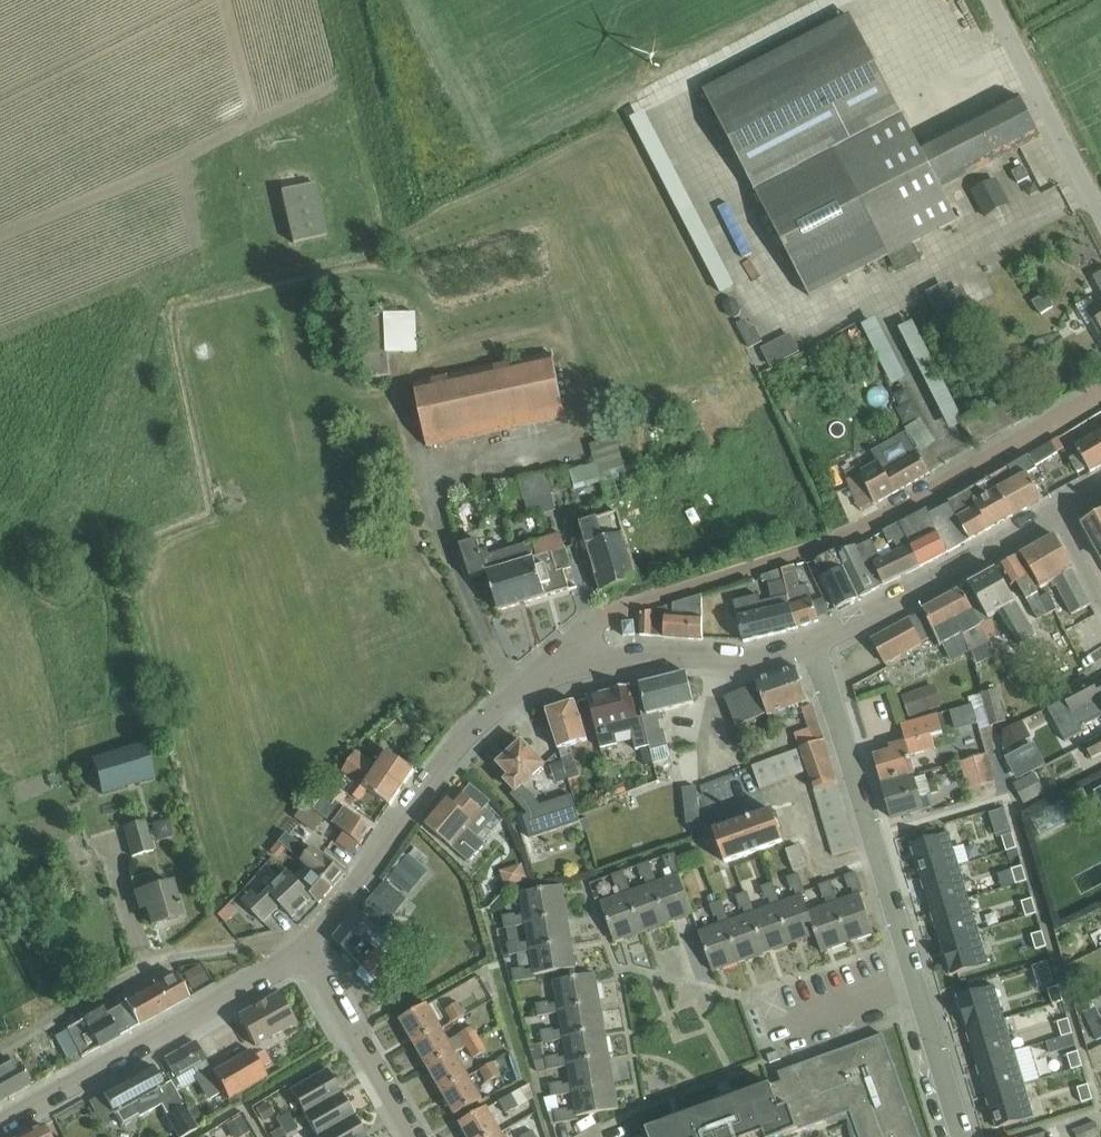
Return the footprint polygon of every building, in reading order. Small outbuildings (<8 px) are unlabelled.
[(903,116),(851,17),(704,94),(809,297),(888,256),(956,221),(941,191),(1041,137),(1020,97),(920,149),(903,116)] [(975,187),(989,215),(1015,202),(1001,174),(975,187)] [(326,236),(314,184),(279,192),(291,244),(326,236)] [(1093,277),(1100,292),(1100,272),(1093,277)] [(1100,336),(1100,299),(1086,308),(1094,321),(1093,322),(1100,336)] [(361,316),(364,355),(365,379),(390,377),(388,354),(403,354),(403,355),(418,353),(416,313),(361,316)] [(894,382),(910,376),(886,313),(870,319),(894,382)] [(862,339),(856,328),(849,332),(855,343),(862,339)] [(772,358),(801,350),(796,331),(767,339),(772,358)] [(414,385),(426,447),(564,417),(551,354),(414,385)] [(874,505),(930,473),(918,452),(914,443),(912,444),(906,429),(905,429),(896,409),(897,409),(894,402),(895,401),(888,383),(879,387),(890,412),(888,413),(897,434),(896,434),(897,437),(885,445),(890,452),(878,460),(879,462),(861,473),(874,505)] [(964,424),(976,447),(1030,417),(1017,394),(964,424)] [(1076,447),(1079,454),(1070,460),(1077,473),(1087,468),(1090,473),(1100,467),(1100,434),(1076,447)] [(576,465),(580,487),(629,477),(620,435),(596,440),(600,461),(576,465)] [(1018,467),(1010,472),(1011,473),(1005,476),(1010,485),(998,492),(1013,517),(1042,501),(1028,475),(1037,470),(1035,467),(1057,454),(1051,443),(1016,464),(1018,467)] [(950,505),(930,515),(946,555),(1013,517),(998,492),(1010,485),(1005,476),(1011,473),(1010,472),(1008,469),(949,503),(950,505)] [(549,474),(533,478),(537,499),(554,495),(549,474)] [(928,510),(901,522),(903,529),(920,568),(947,555),(946,555),(930,515),(928,510)] [(580,525),(601,592),(639,581),(618,514),(580,525)] [(1085,525),(1100,553),(1100,516),(1085,525)] [(872,541),(857,549),(866,569),(875,565),(885,585),(920,568),(903,529),(901,522),(884,533),(889,545),(894,542),(899,553),(881,561),(872,541)] [(561,535),(509,551),(525,602),(546,596),(546,597),(570,590),(564,571),(572,569),(561,535)] [(1057,586),(1073,615),(1090,605),(1072,571),(1074,569),(1056,536),(1023,555),(1024,555),(1041,588),(1058,578),(1061,583),(1057,586)] [(509,551),(489,557),(487,551),(481,553),(477,541),(460,546),(471,578),(486,573),(498,610),(525,602),(509,551)] [(856,547),(838,556),(858,599),(876,590),(866,569),(857,549),(856,547)] [(858,599),(838,556),(836,553),(818,562),(826,578),(822,579),(837,610),(858,599)] [(1049,614),(1040,599),(1019,558),(1001,568),(1011,587),(1018,583),(1038,620),(1049,614)] [(796,567),(783,571),(785,579),(791,606),(796,629),(818,622),(808,586),(802,588),(796,567)] [(785,579),(783,571),(763,577),(765,583),(769,582),(772,600),(761,602),(759,596),(736,602),(746,642),(784,633),(796,629),(791,606),(785,579)] [(997,571),(962,590),(972,609),(980,604),(990,619),(1000,612),(1013,632),(1028,625),(997,571)] [(972,609),(962,590),(925,611),(941,646),(963,635),(966,645),(970,653),(990,643),(972,609)] [(1050,594),(1040,599),(1049,614),(1058,609),(1050,594)] [(640,631),(640,636),(647,637),(672,638),(681,639),(691,640),(703,640),(703,639),(703,637),(703,629),(702,614),(702,596),(688,601),(673,605),(663,608),(641,615),(640,631)] [(872,640),(885,664),(921,645),(908,620),(872,640)] [(621,624),(623,637),(636,635),(634,622),(621,624)] [(1033,632),(1028,625),(1013,632),(1021,646),(1033,638),(1031,633),(1033,632)] [(1046,629),(1054,645),(1063,640),(1055,625),(1046,629)] [(797,668),(757,681),(759,685),(769,715),(772,721),(777,719),(791,714),(789,709),(809,702),(797,668)] [(687,674),(641,685),(647,709),(642,710),(643,718),(654,761),(655,764),(668,761),(671,756),(660,712),(694,704),(688,677),(687,674)] [(911,692),(922,711),(944,699),(933,679),(911,692)] [(1094,686),(1090,679),(1062,695),(1065,701),(1048,710),(1060,731),(1066,728),(1072,739),(1084,733),(1081,728),(1100,717),(1100,682),(1094,686)] [(769,715),(759,685),(727,699),(738,727),(769,715)] [(654,761),(643,718),(638,719),(630,688),(590,697),(602,748),(635,741),(637,750),(640,749),(643,764),(654,761)] [(981,694),(990,726),(1006,722),(997,689),(981,694)] [(545,705),(559,749),(588,739),(576,701),(558,707),(557,701),(545,705)] [(803,709),(815,740),(824,735),(813,705),(803,709)] [(891,751),(874,756),(883,783),(916,773),(910,756),(925,751),(936,748),(932,736),(944,733),(937,714),(904,724),(901,724),(906,742),(890,746),(891,751)] [(1086,746),(1093,759),(1100,755),(1100,738),(1086,746)] [(827,740),(801,749),(805,761),(831,754),(827,740)] [(524,816),(531,838),(581,823),(572,795),(542,806),(524,787),(546,766),(524,742),(499,765),(511,778),(506,782),(516,792),(511,796),(525,812),(527,811),(528,815),(524,816)] [(143,744),(91,760),(102,796),(154,780),(143,744)] [(801,749),(789,753),(797,777),(810,772),(805,761),(801,749)] [(1046,766),(1038,750),(1011,763),(1019,779),(1046,766)] [(368,790),(391,806),(416,771),(390,753),(379,767),(356,752),(341,773),(357,783),(352,790),(348,795),(360,802),(368,790)] [(562,756),(569,779),(580,776),(573,752),(562,756)] [(785,781),(797,777),(789,753),(777,758),(785,781)] [(831,754),(805,761),(810,772),(811,774),(834,768),(831,754)] [(989,754),(974,759),(983,785),(997,781),(989,754)] [(774,785),(785,781),(777,758),(765,762),(774,785)] [(983,785),(974,759),(961,763),(969,789),(983,785)] [(756,765),(753,766),(756,773),(762,790),(774,785),(765,762),(756,765)] [(811,774),(807,776),(811,790),(816,788),(818,791),(839,785),(834,768),(811,774)] [(1034,774),(1013,785),(1024,805),(1045,794),(1034,774)] [(923,776),(885,787),(894,819),(932,808),(923,776)] [(687,781),(690,819),(707,818),(704,780),(687,781)] [(818,791),(816,792),(820,805),(843,799),(839,785),(818,791)] [(447,799),(427,823),(454,846),(451,849),(469,864),(485,845),(468,830),(484,811),(464,794),(454,805),(447,799)] [(314,810),(328,821),(360,844),(372,828),(347,810),(336,802),(332,807),(322,799),(314,810)] [(846,811),(843,799),(820,805),(823,818),(846,811)] [(992,810),(1002,831),(1015,825),(1006,804),(992,810)] [(774,811),(756,817),(715,831),(726,863),(785,842),(774,811)] [(849,824),(846,811),(823,818),(827,831),(849,824)] [(123,827),(131,857),(152,852),(144,822),(123,827)] [(853,837),(849,824),(827,831),(830,843),(853,837)] [(949,833),(912,845),(921,878),(959,867),(959,866),(953,850),(949,833)] [(304,861),(316,873),(335,888),(347,874),(313,850),(310,853),(289,834),(282,843),(297,856),(304,861)] [(1012,834),(1002,837),(1006,852),(1017,849),(1012,834)] [(853,837),(830,843),(834,856),(856,850),(853,837)] [(786,851),(793,871),(793,872),(806,867),(799,846),(786,851)] [(434,864),(417,849),(395,874),(413,889),(434,864)] [(673,877),(657,882),(672,922),(693,914),(680,877),(683,876),(675,854),(664,858),(668,869),(670,868),(673,877)] [(297,870),(304,861),(297,856),(291,865),(297,870)] [(504,866),(511,883),(532,875),(526,858),(504,866)] [(299,871),(294,877),(315,898),(320,904),(335,888),(316,873),(314,871),(305,863),(299,871)] [(647,886),(631,892),(646,932),(672,922),(657,882),(650,863),(638,867),(642,878),(644,877),(647,886)] [(959,867),(921,878),(931,910),(968,899),(959,867)] [(1022,867),(1011,870),(1016,885),(1026,882),(1022,867)] [(253,891),(242,901),(253,913),(263,923),(281,907),(292,920),(315,898),(294,877),(289,871),(260,899),(253,891)] [(646,932),(631,892),(624,872),(613,876),(616,884),(617,888),(620,887),(623,895),(601,903),(616,943),(646,932)] [(854,896),(840,901),(854,942),(876,934),(862,896),(865,895),(857,872),(844,877),(849,889),(852,888),(854,896)] [(146,909),(150,926),(181,917),(171,883),(153,888),(149,875),(130,880),(138,910),(146,909)] [(797,898),(781,904),(795,944),(816,936),(809,912),(804,897),(807,896),(800,875),(787,879),(791,890),(794,889),(797,898)] [(616,884),(613,876),(589,885),(592,892),(616,884)] [(829,905),(809,912),(816,936),(822,953),(854,942),(840,901),(839,901),(832,882),(819,886),(823,897),(826,896),(829,905)] [(771,907),(755,913),(769,953),(795,944),(781,904),(773,884),(761,888),(765,899),(768,898),(771,907)] [(525,925),(525,926),(567,918),(562,886),(520,894),(524,916),(515,918),(515,915),(503,917),(505,929),(525,925)] [(745,916),(730,922),(744,962),(769,953),(755,913),(748,893),(735,897),(739,909),(742,908),(745,916)] [(358,910),(335,939),(336,940),(337,940),(338,942),(361,964),(383,987),(399,966),(383,953),(392,940),(383,932),(395,917),(375,897),(361,912),(358,910)] [(968,899),(931,910),(941,943),(978,932),(969,900),(968,899)] [(1032,899),(1021,903),(1026,918),(1036,914),(1032,899)] [(744,962),(730,922),(729,922),(722,902),(710,907),(714,918),(717,916),(720,925),(699,932),(714,973),(744,962)] [(510,956),(530,953),(572,945),(567,918),(525,926),(529,943),(520,945),(519,942),(508,944),(510,956)] [(978,932),(941,943),(951,976),(988,965),(978,932)] [(1042,932),(1031,936),(1036,951),(1046,948),(1042,932)] [(572,945),(530,953),(533,970),(524,971),(524,968),(512,970),(515,983),(537,979),(536,975),(576,968),(572,945)] [(1054,958),(1038,961),(1043,985),(1059,982),(1054,958)] [(1065,968),(1068,979),(1088,972),(1084,960),(1065,968)] [(198,966),(183,975),(193,991),(208,982),(198,966)] [(560,1013),(601,1006),(596,974),(554,981),(558,1003),(549,1005),(548,1002),(537,1004),(539,1017),(560,1013)] [(126,1004),(119,1008),(131,1030),(188,998),(176,976),(138,997),(135,991),(122,998),(126,1004)] [(468,998),(489,991),(484,976),(463,983),(468,998)] [(994,986),(957,998),(967,1031),(1004,1019),(994,986)] [(1058,987),(1047,990),(1051,1005),(1062,1002),(1058,987)] [(238,1019),(255,1049),(295,1024),(278,995),(238,1019)] [(465,1016),(459,1003),(445,1011),(452,1023),(465,1016)] [(402,1020),(416,1044),(443,1029),(429,1005),(402,1020)] [(544,1043),(565,1040),(606,1033),(601,1006),(560,1013),(563,1030),(554,1032),(553,1029),(541,1031),(544,1043)] [(99,1048),(131,1030),(119,1008),(101,1017),(103,1021),(90,1029),(89,1030),(99,1048)] [(81,1058),(99,1048),(89,1030),(90,1029),(84,1019),(66,1030),(67,1031),(55,1038),(66,1059),(78,1053),(81,1058)] [(1004,1019),(967,1031),(977,1063),(1014,1052),(1004,1019)] [(1068,1020),(1057,1023),(1062,1038),(1072,1035),(1068,1020)] [(459,1036),(465,1046),(479,1038),(472,1028),(459,1036)] [(443,1029),(416,1044),(429,1068),(456,1052),(465,1046),(459,1036),(450,1041),(443,1029)] [(548,1070),(569,1067),(610,1060),(606,1033),(565,1040),(568,1057),(558,1058),(558,1055),(546,1057),(548,1070)] [(792,1135),(850,1114),(858,1136),(920,1136),(883,1036),(793,1068),(800,1086),(793,1088),(794,1092),(786,1095),(784,1091),(784,1092),(782,1086),(776,1088),(788,1122),(787,1122),(792,1135)] [(479,1038),(465,1046),(473,1060),(486,1052),(479,1038)] [(193,1069),(199,1079),(211,1072),(195,1043),(165,1059),(176,1078),(193,1069)] [(271,1045),(260,1049),(268,1069),(279,1064),(271,1045)] [(211,1072),(227,1101),(266,1078),(250,1051),(211,1072)] [(429,1068),(442,1091),(470,1076),(456,1052),(429,1068)] [(1014,1052),(977,1063),(987,1096),(1024,1085),(1014,1052)] [(1078,1053),(1067,1056),(1071,1071),(1082,1068),(1078,1053)] [(553,1097),(574,1094),(615,1086),(610,1060),(569,1067),(572,1084),(563,1086),(562,1082),(551,1084),(553,1097)] [(30,1086),(19,1066),(14,1068),(12,1063),(0,1070),(0,1102),(30,1086)] [(479,1071),(487,1084),(501,1076),(494,1063),(479,1071)] [(160,1107),(177,1136),(187,1136),(197,1131),(170,1083),(164,1087),(152,1067),(103,1095),(122,1128),(160,1107)] [(800,1086),(793,1068),(778,1074),(781,1083),(775,1085),(776,1088),(782,1086),(784,1092),(784,1091),(786,1095),(794,1092),(793,1088),(800,1086)] [(290,1091),(303,1115),(340,1093),(327,1070),(290,1091)] [(470,1076),(442,1091),(456,1116),(483,1100),(470,1076)] [(775,1085),(771,1087),(771,1086),(646,1131),(649,1136),(757,1136),(764,1135),(765,1136),(785,1136),(792,1135),(787,1122),(788,1122),(776,1088),(775,1085)] [(1024,1085),(987,1096),(996,1129),(1034,1118),(1024,1085)] [(615,1086),(574,1094),(576,1110),(567,1111),(567,1109),(555,1111),(557,1124),(580,1120),(579,1117),(619,1110),(615,1086)] [(1088,1086),(1077,1089),(1081,1104),(1092,1101),(1088,1086)] [(316,1136),(318,1136),(353,1117),(340,1093),(303,1115),(316,1136)] [(499,1102),(506,1115),(519,1108),(512,1095),(499,1102)] [(468,1136),(495,1136),(502,1133),(488,1109),(460,1124),(468,1136)] [(281,1127),(293,1120),(288,1113),(277,1120),(281,1127)] [(353,1117),(318,1136),(365,1136),(353,1117)] [(286,1136),(298,1129),(293,1120),(281,1127),(269,1134),(271,1136),(284,1136),(286,1136)] [(1073,1132),(1076,1136),(1097,1136),(1100,1136),(1095,1123),(1073,1132)] [(23,1136),(49,1136),(44,1126),(23,1136)]
